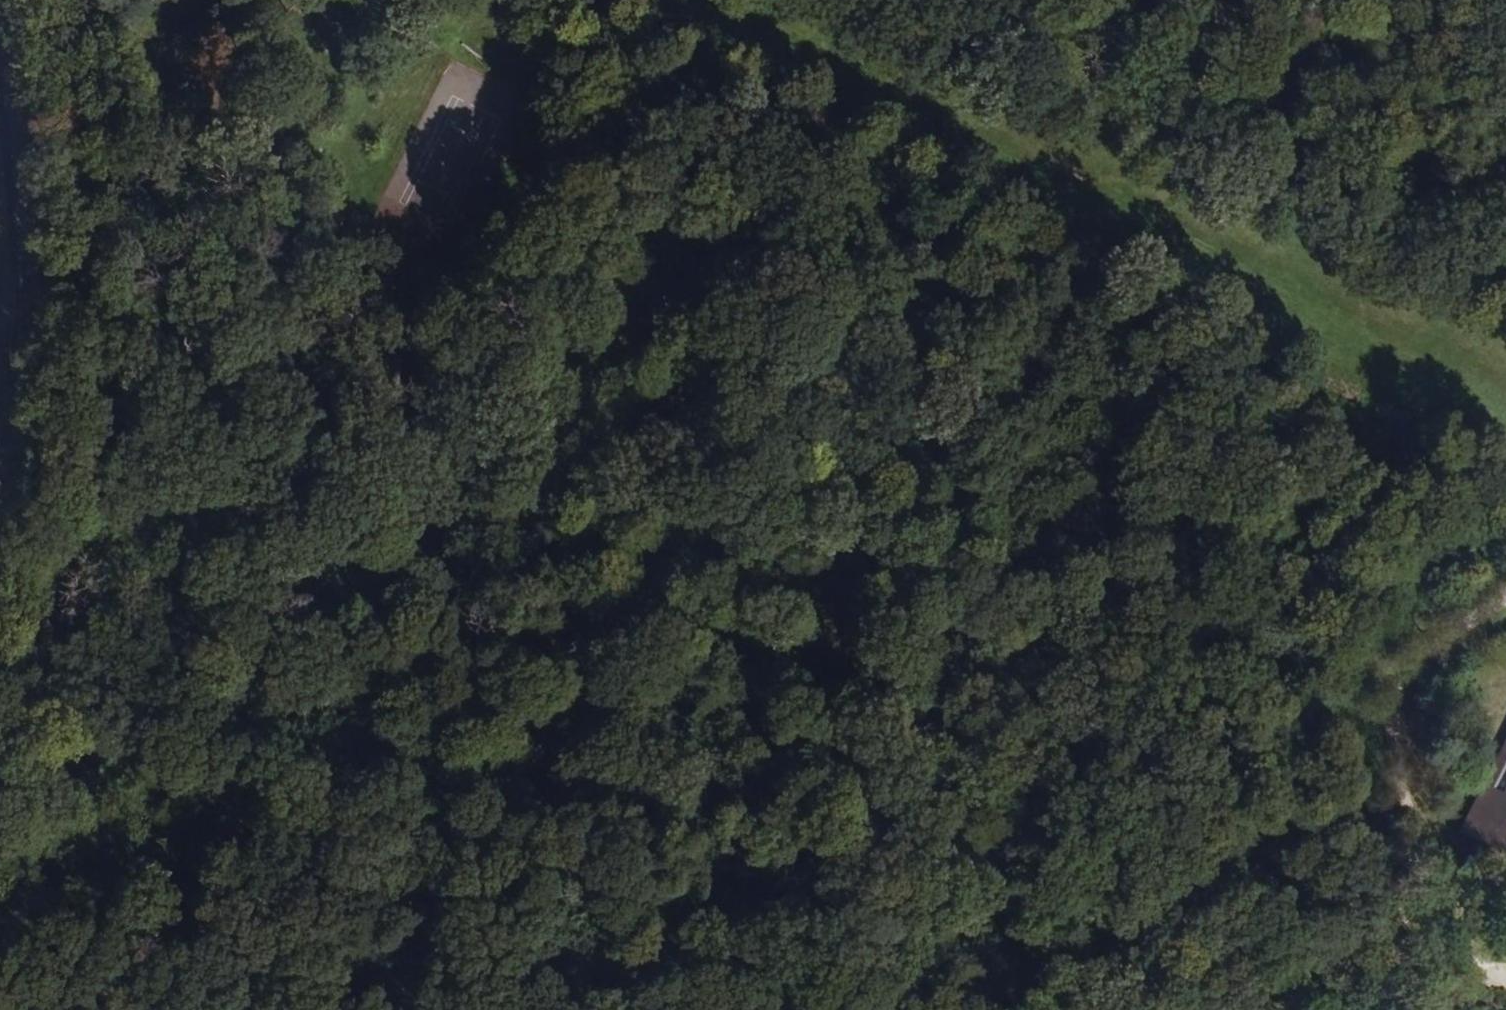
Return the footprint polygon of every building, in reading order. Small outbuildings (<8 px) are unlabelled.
[(1504,753),(1462,832),(1505,855),(1505,755),(1504,753)]
